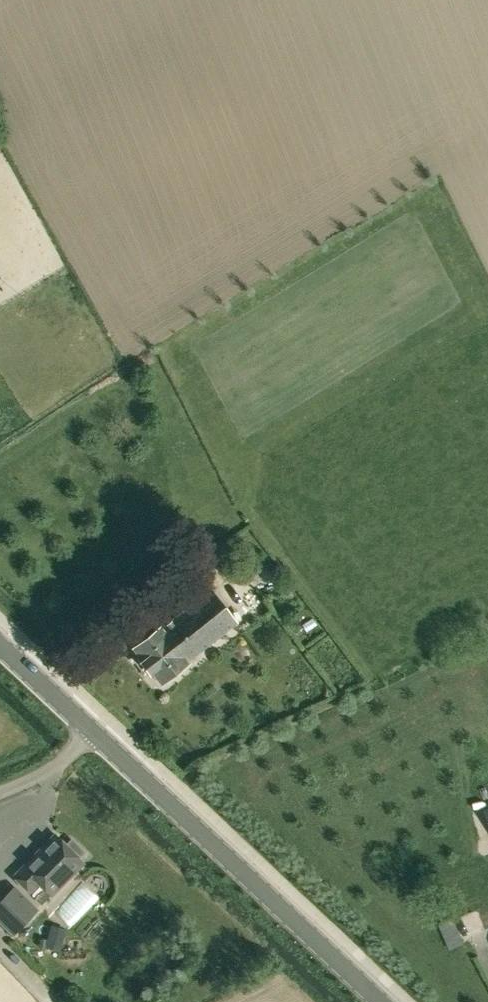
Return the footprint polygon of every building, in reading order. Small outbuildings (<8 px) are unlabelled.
[(145,666),(149,672),(151,671),(160,683),(187,662),(236,624),(209,589),(160,627),(133,648),(142,660),(141,661),(145,666)] [(50,894),(82,862),(77,856),(82,851),(68,836),(62,842),(55,835),(14,876),(29,890),(38,881),(43,887),(50,894)] [(13,885),(0,899),(0,922),(13,935),(38,910),(13,885)] [(45,947),(59,951),(65,929),(52,925),(45,947)]
